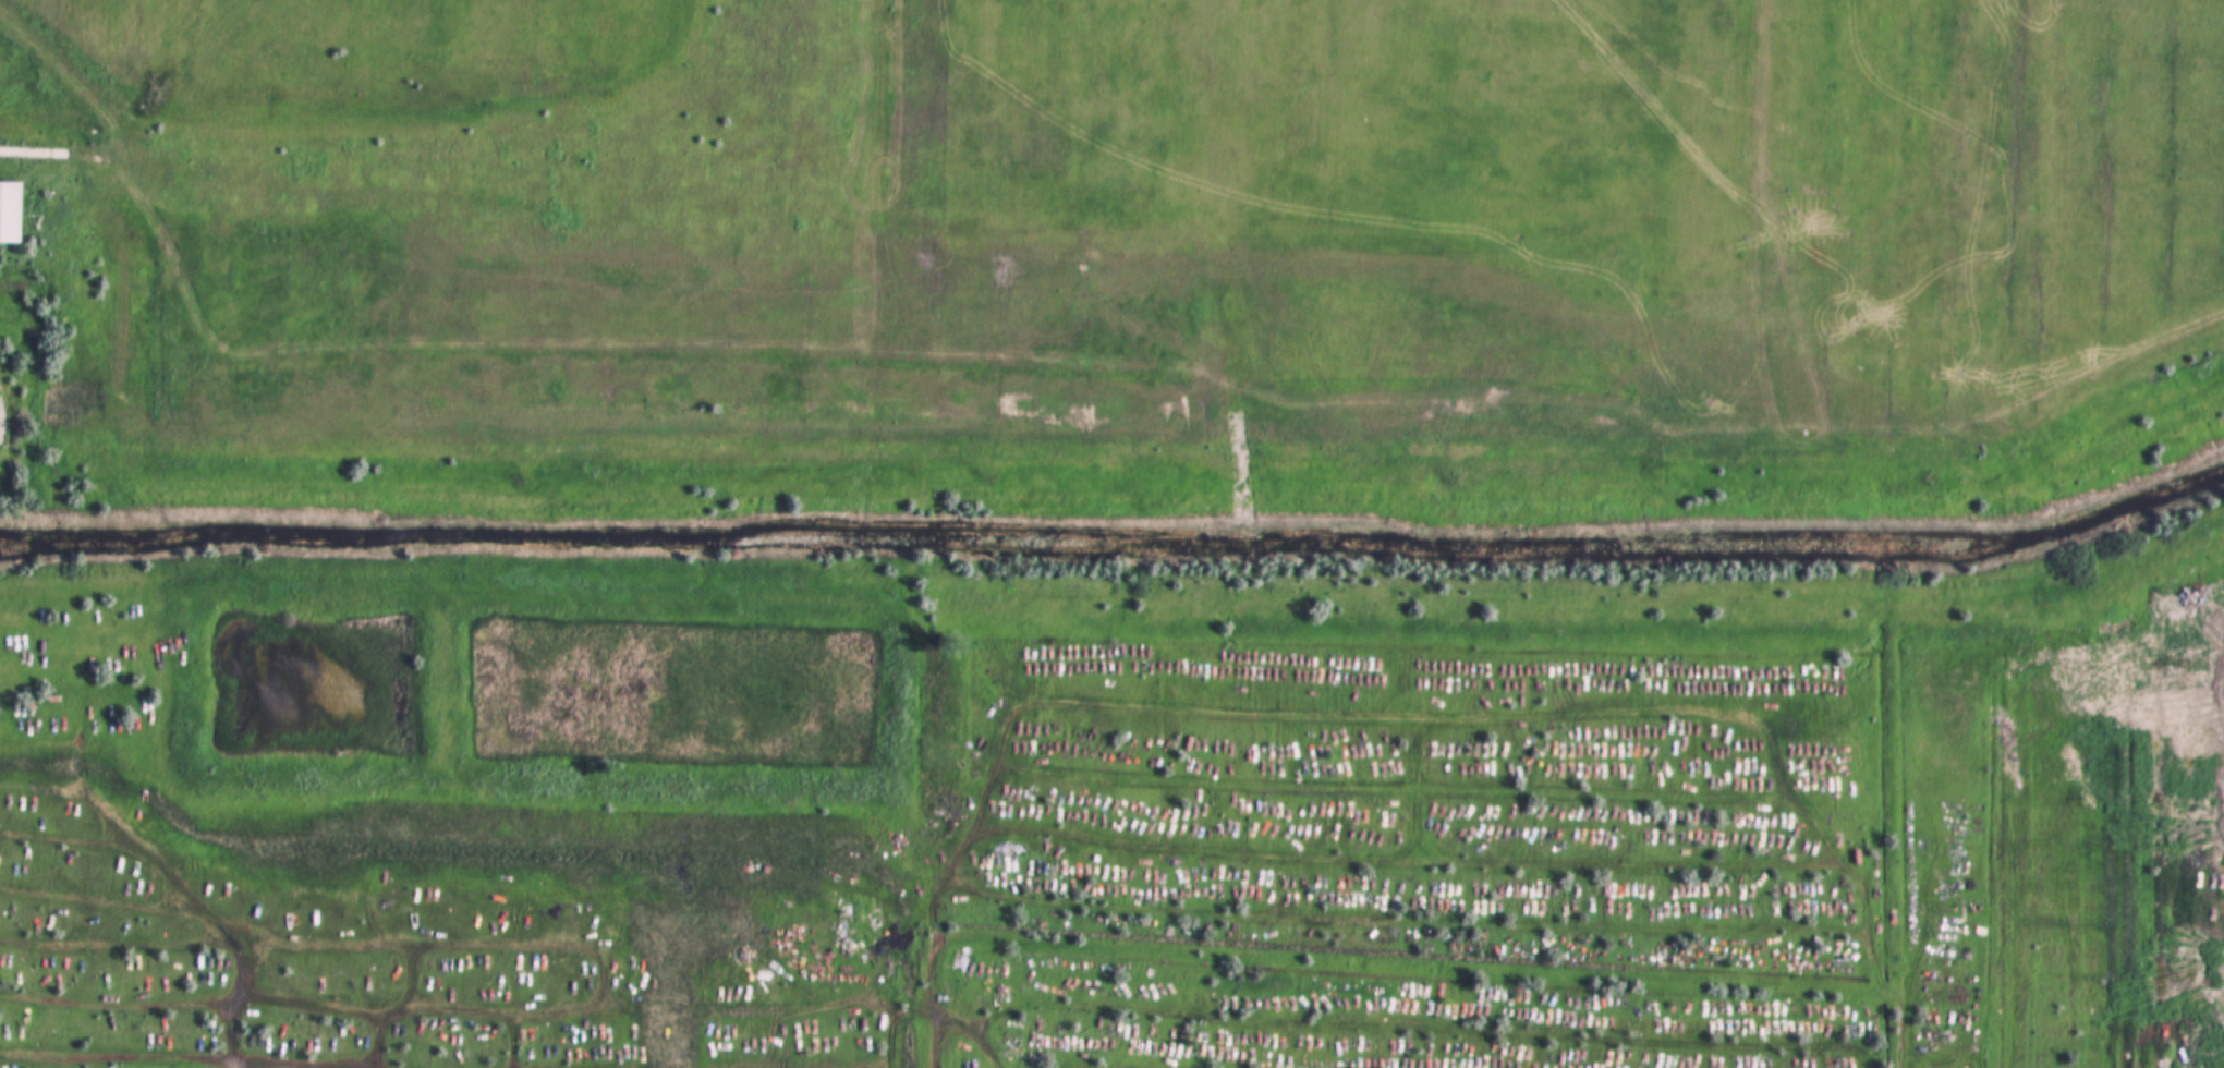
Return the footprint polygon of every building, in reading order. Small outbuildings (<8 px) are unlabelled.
[(22,243),(23,182),(0,182),(0,243),(22,243)]
